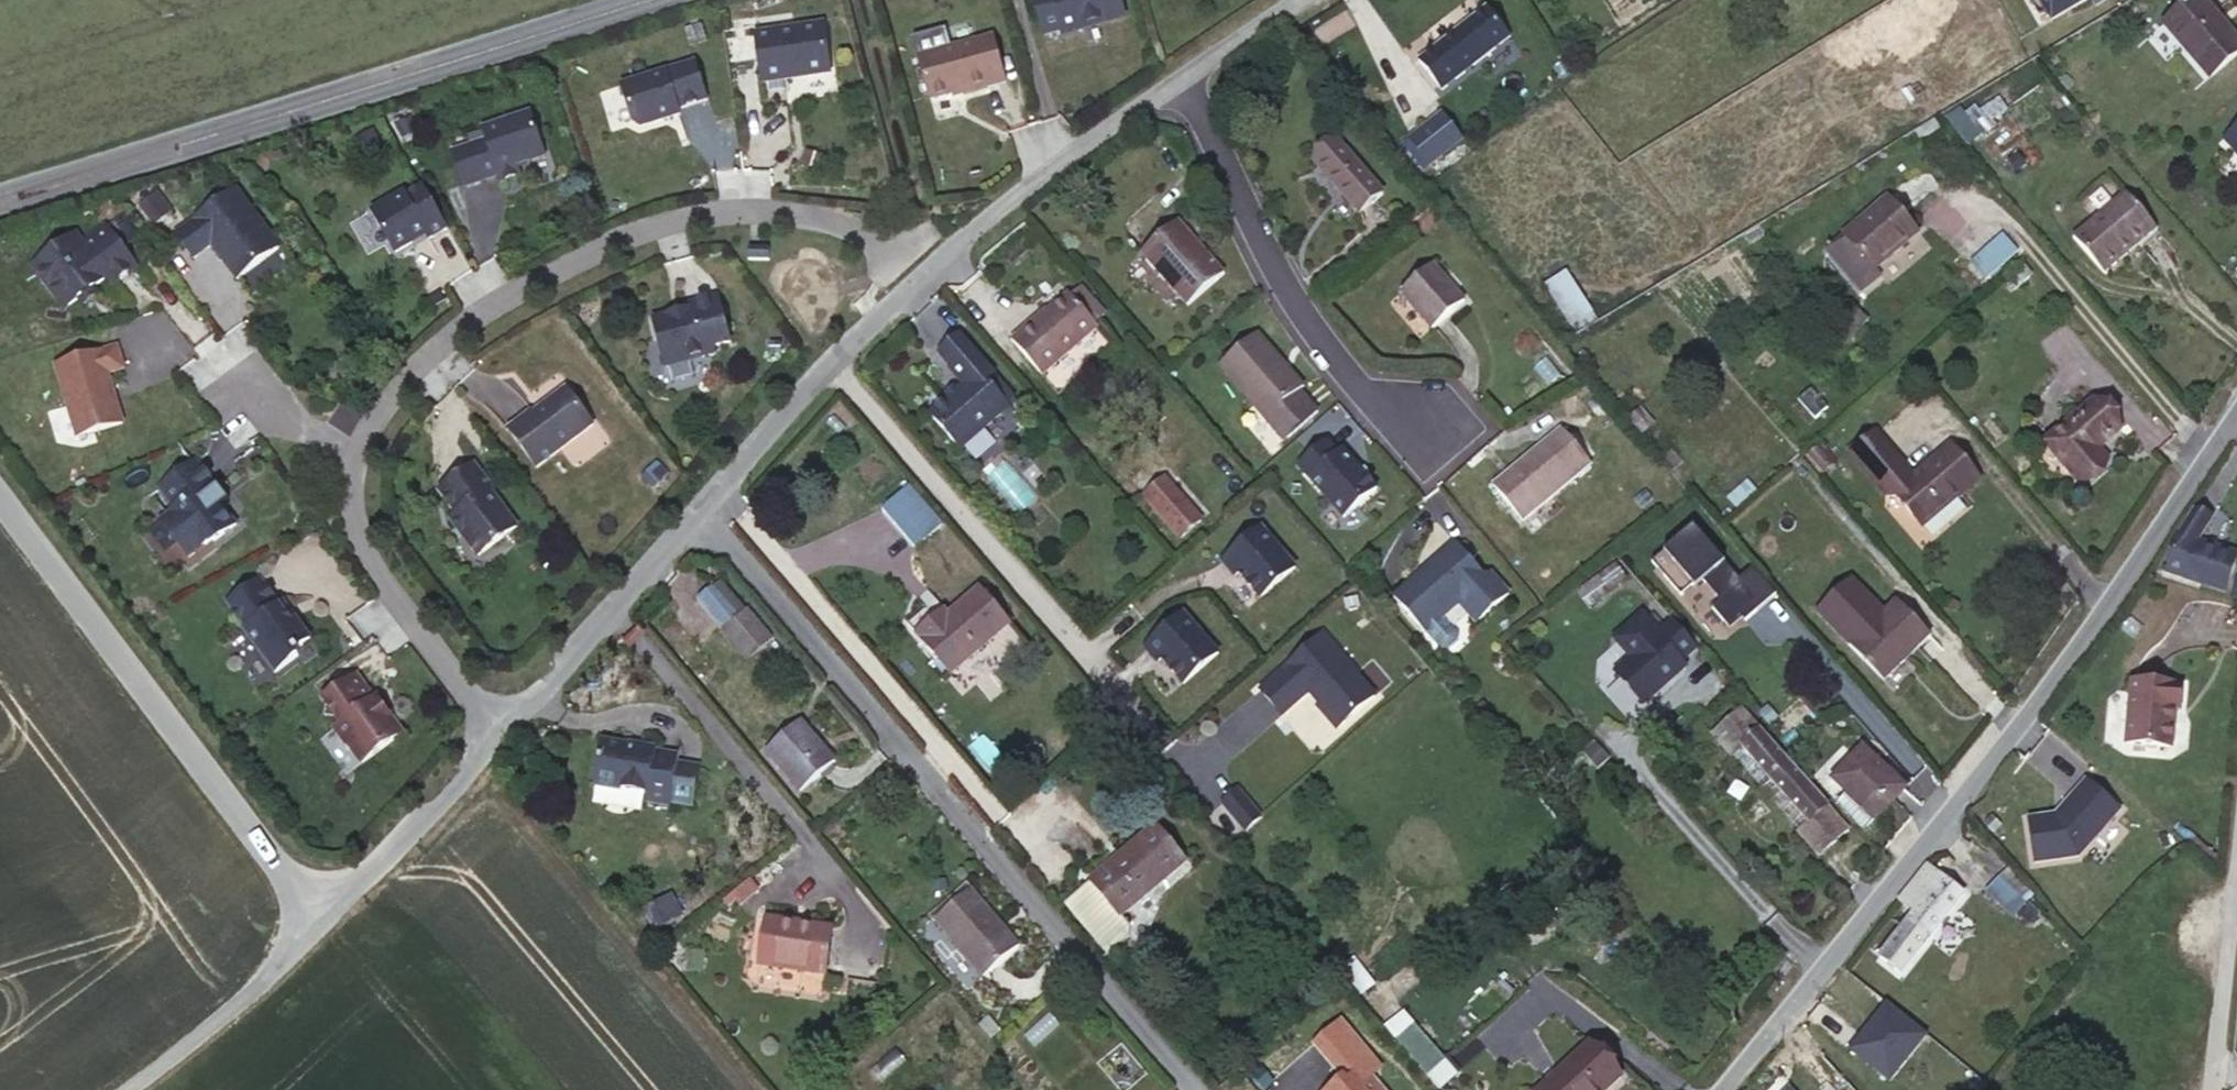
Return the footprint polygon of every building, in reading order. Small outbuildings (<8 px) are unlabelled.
[(1033,18),(1051,14),(1047,0),(1028,0),(1033,18)] [(1115,0),(1047,0),(1051,14),(1033,18),(1037,32),(1070,23),(1077,25),(1118,14),(1115,0)] [(2052,19),(2083,0),(2040,0),(2052,19)] [(2202,0),(2193,0),(2165,24),(2210,78),(2236,55),(2236,41),(2202,0)] [(1509,37),(1487,7),(1420,61),(1442,89),(1509,37)] [(819,19),(751,28),(757,77),(783,74),(783,68),(797,66),(803,71),(818,70),(824,62),(819,19)] [(978,36),(904,57),(916,99),(972,83),(973,86),(990,81),(978,36)] [(690,56),(616,78),(628,116),(634,119),(674,107),(672,101),(701,93),(690,56)] [(1959,103),(1943,112),(1959,140),(1975,130),(1959,103)] [(538,147),(524,105),(477,121),(481,133),(464,138),(475,171),(492,166),(494,172),(514,166),(511,157),(538,147)] [(1462,140),(1442,114),(1410,139),(1429,165),(1462,140)] [(2236,152),(2236,127),(2223,139),(2236,153),(2236,152)] [(475,171),(464,138),(447,144),(458,176),(475,171)] [(1384,194),(1339,142),(1315,163),(1360,215),(1384,194)] [(230,177),(169,223),(187,246),(204,234),(230,268),(273,236),(230,177)] [(398,182),(365,201),(388,242),(405,233),(406,230),(419,223),(422,229),(440,218),(418,177),(400,186),(398,182)] [(151,182),(135,194),(147,211),(164,199),(151,182)] [(2156,229),(2126,192),(2073,237),(2103,273),(2156,229)] [(1917,231),(1890,199),(1828,251),(1863,292),(1881,276),(1874,268),(1917,231)] [(68,219),(26,250),(33,260),(34,266),(45,282),(51,284),(58,294),(71,284),(72,283),(73,277),(80,272),(86,273),(87,272),(99,263),(104,269),(129,251),(98,209),(73,227),(68,219)] [(1224,274),(1178,222),(1143,252),(1189,306),(1224,274)] [(1964,259),(1981,278),(2015,249),(1999,230),(1964,259)] [(762,242),(742,242),(741,253),(762,254),(762,242)] [(2028,277),(2017,264),(2002,275),(2014,289),(2028,277)] [(1464,302),(1433,266),(1402,293),(1433,328),(1464,302)] [(1562,266),(1539,280),(1569,331),(1593,317),(1562,266)] [(80,272),(73,277),(72,283),(71,284),(75,290),(91,278),(87,272),(86,273),(80,272)] [(1082,288),(1073,296),(1096,322),(1105,313),(1082,288)] [(645,312),(657,360),(702,348),(706,341),(706,340),(723,335),(710,289),(680,297),(681,305),(668,309),(665,307),(645,312)] [(1096,322),(1073,296),(1070,293),(1049,311),(1040,320),(1038,317),(1012,341),(1041,374),(1099,326),(1096,322)] [(1847,301),(1824,325),(1841,341),(1864,317),(1847,301)] [(1040,320),(1049,311),(1047,309),(1038,317),(1040,320)] [(1270,417),(1288,438),(1319,412),(1301,391),(1304,388),(1258,333),(1221,366),(1254,404),(1266,417),(1267,419),(1270,417)] [(109,334),(48,352),(69,424),(114,410),(99,361),(115,356),(109,334)] [(967,382),(959,389),(949,397),(930,414),(961,448),(1010,405),(987,379),(993,373),(959,334),(940,351),(967,382)] [(781,337),(767,337),(766,350),(780,351),(781,337)] [(522,403),(499,420),(528,459),(584,417),(557,381),(524,405),(522,403)] [(949,397),(959,389),(955,385),(946,393),(949,397)] [(2120,429),(2096,400),(2046,443),(2081,484),(2108,461),(2097,448),(2120,429)] [(1281,445),(1288,438),(1270,417),(1267,419),(1266,417),(1254,404),(1249,408),(1281,445)] [(1591,464),(1561,428),(1493,486),(1522,521),(1591,464)] [(1899,465),(1901,463),(1902,462),(1877,432),(1873,435),(1899,465)] [(1912,477),(1901,463),(1899,465),(1873,435),(1850,455),(1885,496),(1896,496),(1921,527),(1979,479),(1950,445),(1928,463),(1930,466),(1914,479),(1912,477)] [(1344,519),(1377,490),(1344,451),(1340,454),(1329,442),(1299,466),(1344,519)] [(1833,463),(1819,446),(1809,454),(1823,470),(1833,463)] [(209,476),(188,447),(149,476),(164,497),(150,508),(178,545),(202,528),(204,530),(227,513),(203,480),(209,476)] [(1010,514),(1034,499),(1005,452),(981,467),(1010,514)] [(447,504),(440,508),(468,547),(507,518),(480,482),(482,480),(464,455),(430,480),(447,504)] [(650,459),(635,473),(647,485),(661,471),(650,459)] [(1928,463),(1912,477),(1914,479),(1930,466),(1928,463)] [(1201,521),(1164,479),(1143,497),(1180,539),(1201,521)] [(941,525),(908,486),(881,509),(915,548),(941,525)] [(1693,523),(1677,506),(1663,519),(1679,536),(1693,523)] [(2196,542),(2212,517),(2194,510),(2177,535),(2165,573),(2225,592),(2236,555),(2236,554),(2196,542)] [(1261,528),(1222,562),(1235,576),(1239,573),(1261,598),(1296,568),(1261,528)] [(1458,547),(1455,542),(1394,597),(1426,632),(1427,632),(1443,649),(1448,649),(1459,640),(1459,634),(1444,617),(1460,602),(1477,621),(1508,593),(1490,572),(1486,577),(1471,560),(1458,547)] [(1464,542),(1458,547),(1471,560),(1476,556),(1464,542)] [(1627,579),(1616,564),(1598,578),(1598,579),(1578,593),(1588,607),(1627,579)] [(269,593),(250,567),(216,592),(236,619),(234,621),(264,662),(288,645),(286,643),(289,641),(286,637),(300,627),(285,607),(281,609),(269,593)] [(940,622),(936,617),(917,634),(951,673),(1009,625),(979,589),(948,615),(940,622)] [(285,607),(273,590),(269,593),(281,609),(285,607)] [(1930,636),(1896,601),(1850,647),(1884,681),(1930,636)] [(944,610),(936,617),(940,622),(948,615),(944,610)] [(1643,613),(1615,639),(1632,658),(1616,672),(1644,704),(1677,674),(1673,669),(1682,661),(1697,647),(1673,620),(1660,632),(1643,613)] [(1184,614),(1145,648),(1157,662),(1161,659),(1184,684),(1219,654),(1184,614)] [(769,640),(748,615),(727,634),(749,658),(769,640)] [(1323,635),(1261,690),(1282,715),(1305,695),(1304,692),(1308,689),(1326,711),(1326,716),(1336,726),(1340,726),(1375,696),(1323,635)] [(362,688),(345,665),(311,689),(329,713),(322,717),(335,736),(337,734),(351,753),(391,723),(376,703),(374,705),(371,700),(373,698),(365,687),(362,688)] [(2131,681),(2124,744),(2169,749),(2173,711),(2176,686),(2131,681)] [(2181,687),(2176,686),(2173,711),(2179,711),(2181,687)] [(1849,830),(1741,709),(1714,733),(1732,755),(1734,753),(1800,829),(1798,831),(1820,855),(1849,830)] [(836,761),(802,722),(767,752),(801,791),(836,761)] [(673,785),(677,765),(678,754),(601,740),(593,784),(647,793),(645,802),(670,806),(670,802),(692,805),(695,788),(673,785)] [(1846,792),(1874,818),(1905,786),(1862,746),(1832,779),(1846,792)] [(698,768),(677,765),(673,785),(695,788),(698,768)] [(2116,811),(2082,782),(2057,810),(2059,812),(2053,817),(2021,823),(2029,867),(2074,859),(2116,811)] [(1235,792),(1220,804),(1243,831),(1258,819),(1235,792)] [(1873,820),(1874,818),(1846,792),(1838,801),(1864,830),(1873,820)] [(1185,862),(1156,827),(1091,881),(1091,882),(1064,904),(1108,955),(1130,937),(1130,927),(1121,916),(1185,862)] [(1927,864),(1904,891),(1906,893),(1899,900),(1915,913),(1879,956),(1900,973),(1963,893),(1927,864)] [(2019,896),(1998,878),(1985,893),(2005,911),(2019,896)] [(1020,947),(971,890),(935,920),(984,977),(1020,947)] [(832,928),(766,919),(759,965),(825,975),(832,928)] [(1786,963),(1778,972),(1783,976),(1791,967),(1786,963)] [(1381,1024),(1435,1087),(1454,1071),(1400,1008),(1381,1024)] [(1314,1045),(1347,1084),(1340,1089),(1337,1085),(1331,1089),(1380,1089),(1364,1071),(1374,1062),(1340,1023),(1314,1045)] [(1589,1043),(1538,1089),(1608,1089),(1622,1078),(1589,1043)]
